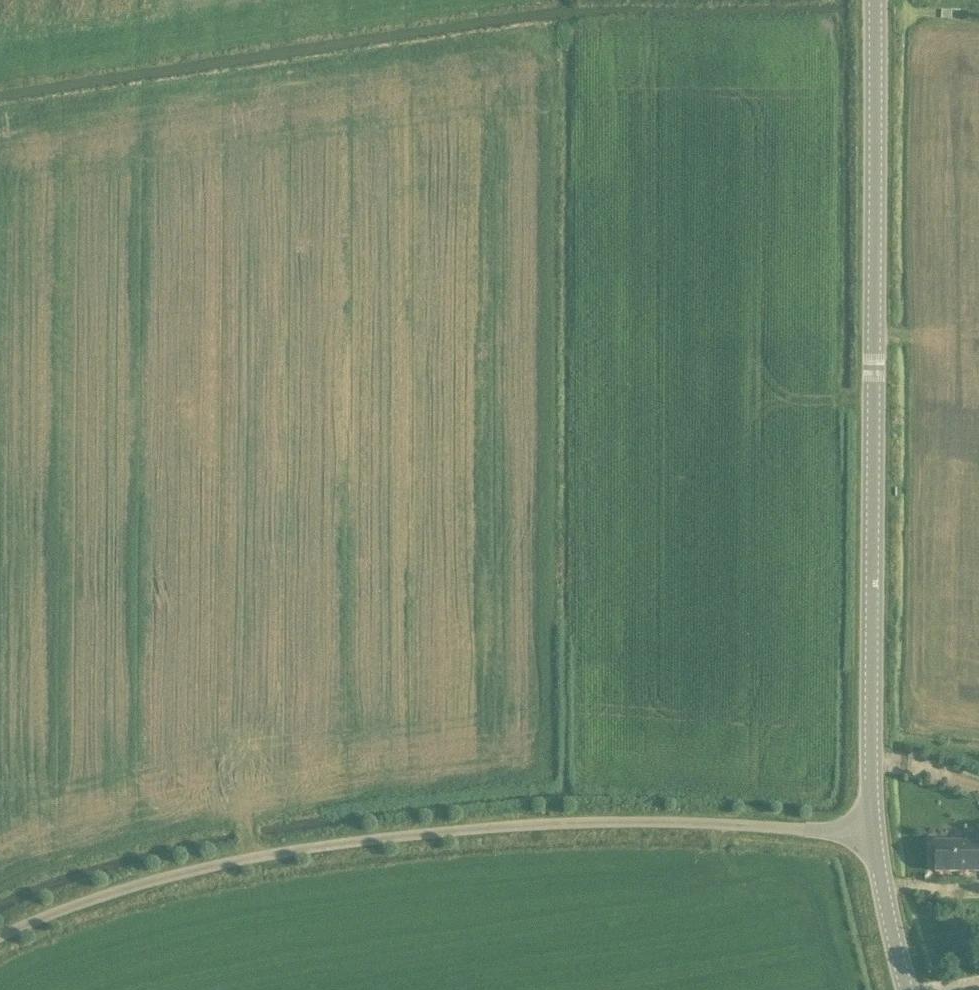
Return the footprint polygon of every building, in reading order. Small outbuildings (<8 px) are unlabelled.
[(934,846),(934,873),(978,872),(978,845),(934,846)]
